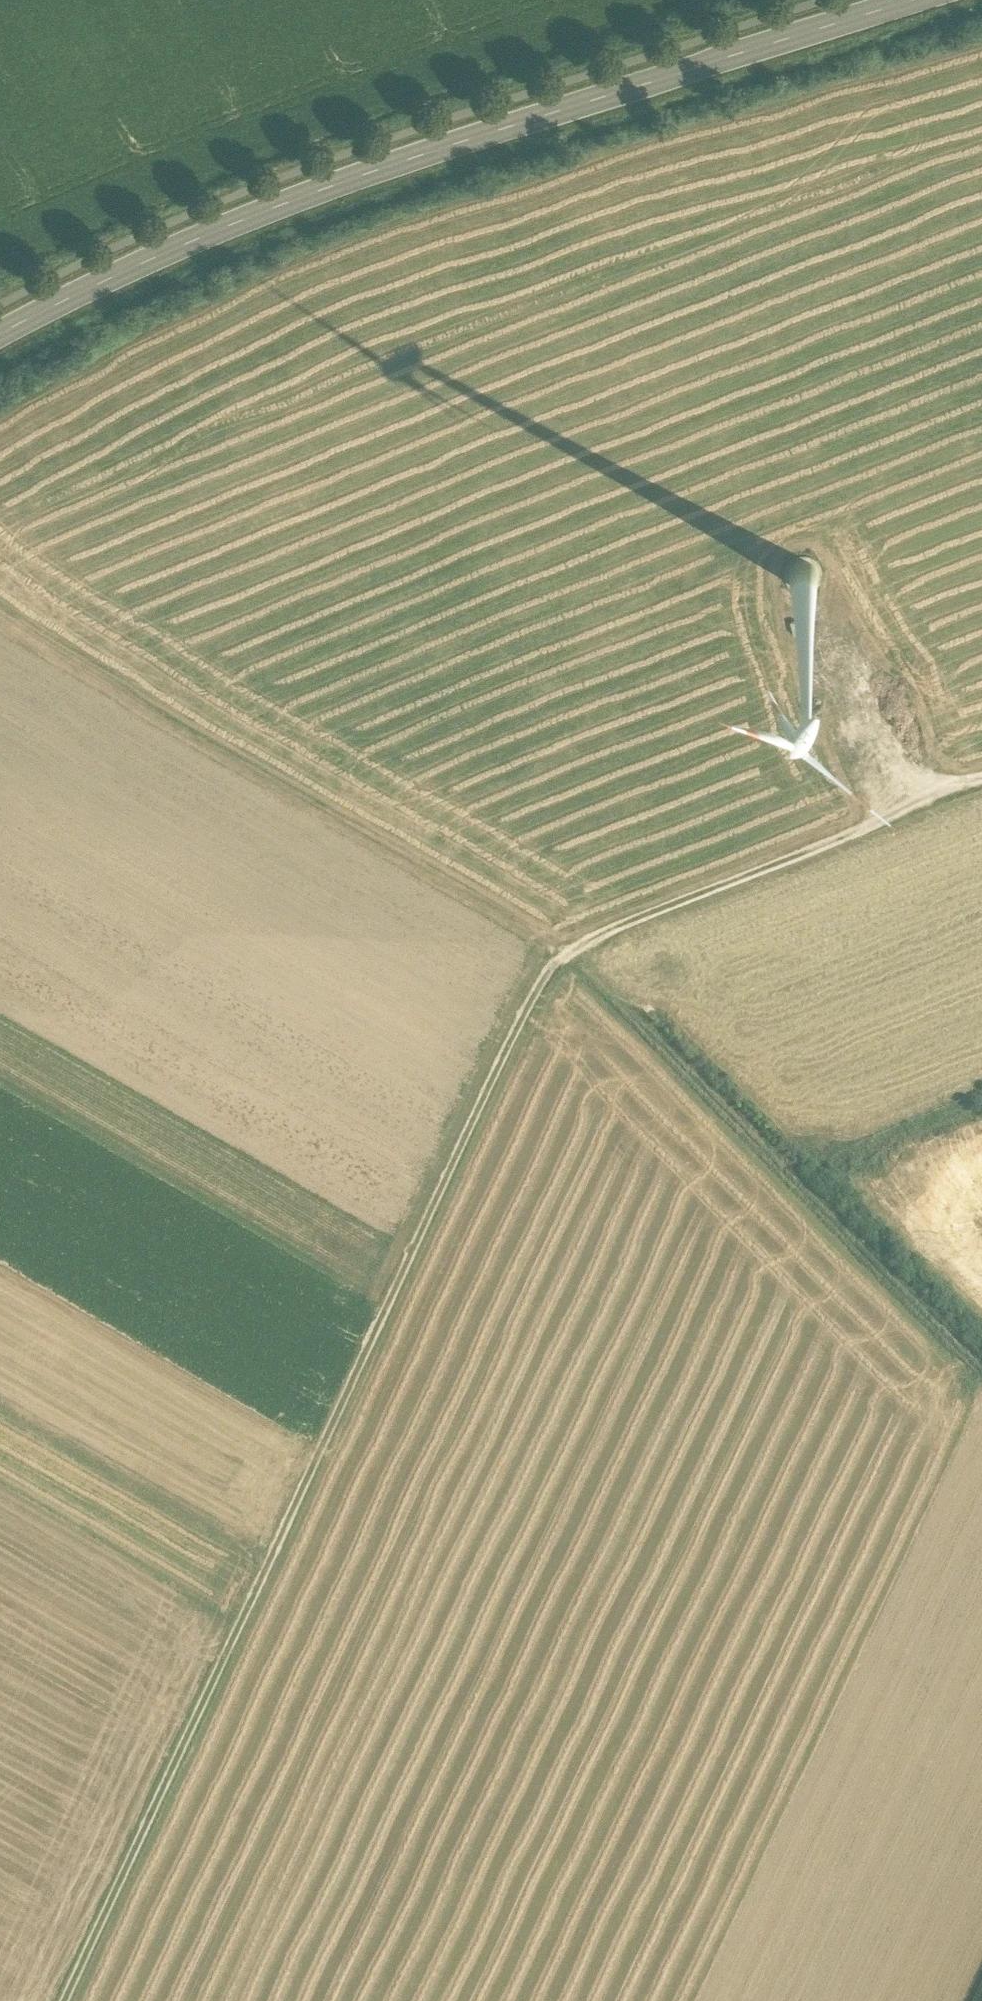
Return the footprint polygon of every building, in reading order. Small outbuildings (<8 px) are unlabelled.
[(797,626),(790,627),(792,640),(800,639),(797,626)]
